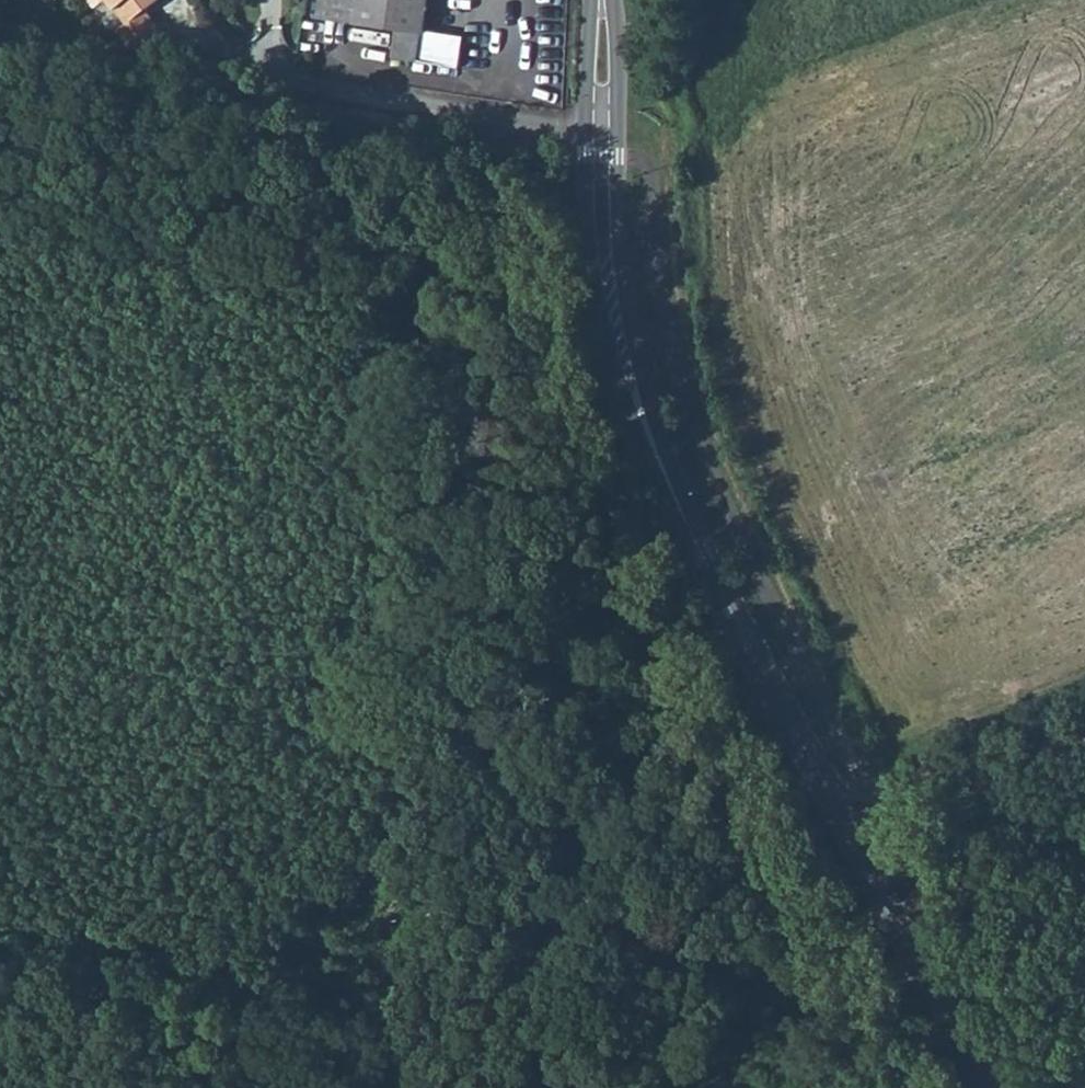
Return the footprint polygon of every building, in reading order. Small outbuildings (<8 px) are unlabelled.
[(127,23),(117,31),(136,54),(164,32),(146,10),(158,0),(109,0),(127,23)] [(319,18),(397,30),(393,57),(459,67),(464,37),(424,30),(429,0),(322,0),(319,18)]
